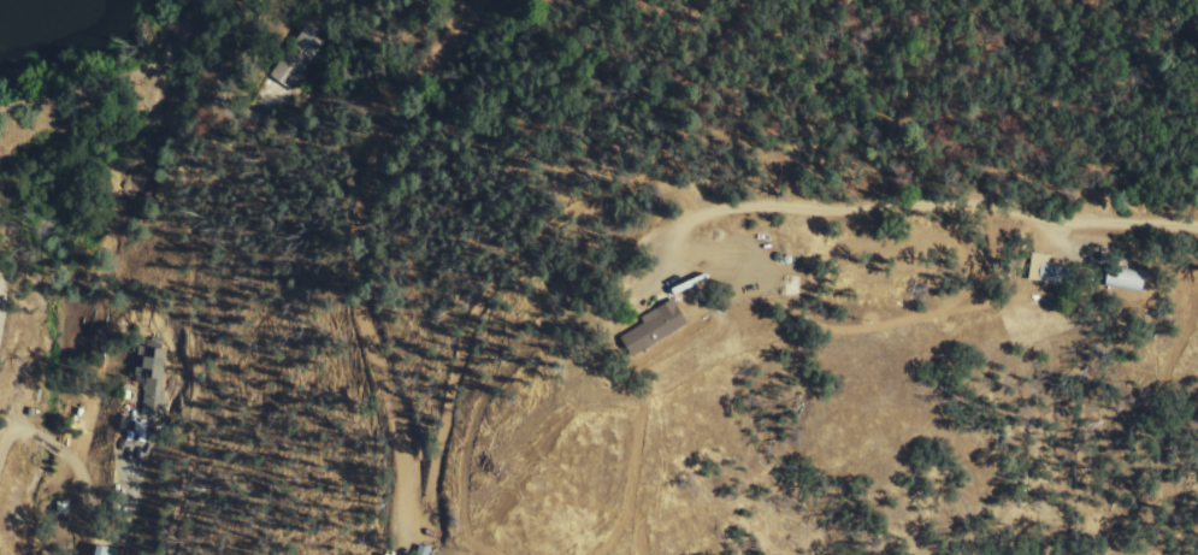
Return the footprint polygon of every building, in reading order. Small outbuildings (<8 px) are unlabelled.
[(271,74),(294,93),(308,77),(302,72),(328,41),(310,27),(271,74)] [(1156,244),(1135,241),(1133,252),(1154,256),(1156,244)] [(1078,267),(1058,266),(1058,255),(1044,254),(1042,281),(1077,283),(1078,267)] [(1148,292),(1151,272),(1113,266),(1109,287),(1148,292)] [(701,328),(686,299),(629,330),(641,353),(685,329),(688,335),(701,328)] [(100,546),(98,554),(120,554),(121,551),(100,546)]
